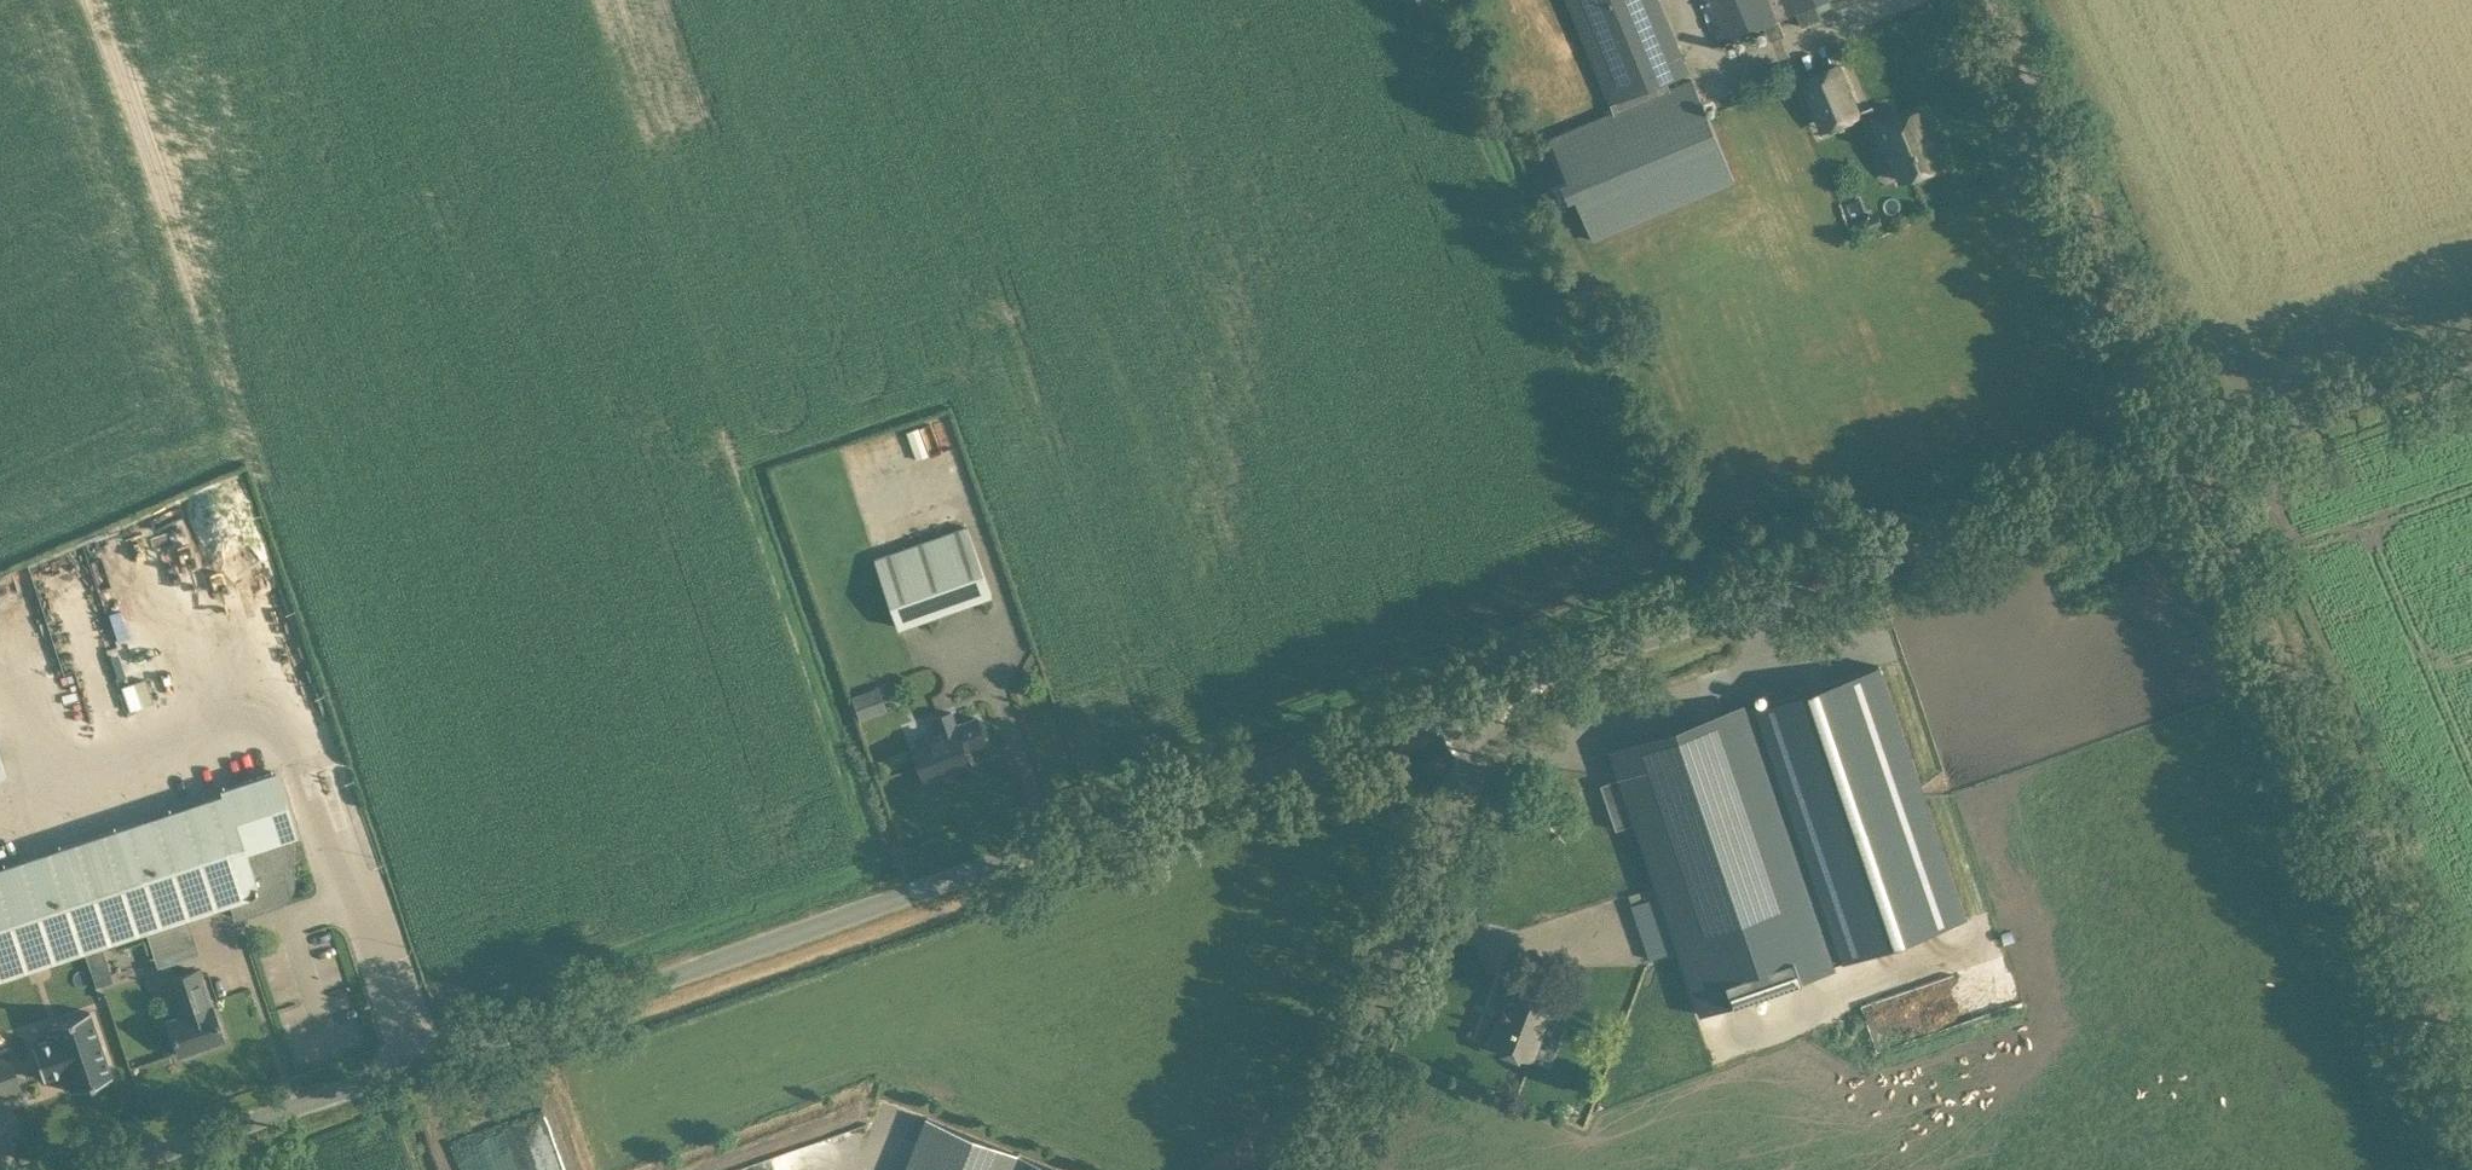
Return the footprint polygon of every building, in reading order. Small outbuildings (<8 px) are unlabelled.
[(1592,238),(1734,179),(1685,58),(1660,0),(1568,0),(1614,111),(1551,138),(1568,180),(1549,188),(1556,203),(1574,195),(1592,238)] [(1723,43),(1764,26),(1770,41),(1785,35),(1778,20),(1826,0),(1705,0),(1723,43)] [(1840,61),(1798,78),(1811,109),(1829,101),(1839,125),(1863,115),(1840,61)] [(1892,105),(1873,113),(1887,147),(1894,163),(1900,177),(1901,180),(1922,171),(1924,176),(1939,169),(1937,164),(1943,162),(1935,143),(1934,140),(1929,129),(1928,127),(1921,109),(1898,119),(1892,105)] [(876,558),(901,626),(992,594),(968,526),(876,558)] [(1619,777),(1601,783),(1616,829),(1635,823),(1659,895),(1632,904),(1640,927),(1667,918),(1678,948),(1700,1014),(1836,968),(1834,964),(1844,960),(1967,918),(1880,665),(1747,710),(1612,756),(1619,777)] [(852,692),(861,718),(889,709),(880,683),(852,692)] [(913,744),(925,779),(972,763),(967,749),(987,742),(979,717),(957,725),(952,711),(935,717),(941,735),(913,744)] [(0,866),(0,978),(146,929),(155,956),(193,944),(184,916),(230,901),(235,916),(277,902),(283,899),(287,895),(290,889),(290,883),(291,835),(293,834),(272,771),(219,788),(220,793),(0,866)] [(174,1017),(167,1020),(178,1052),(180,1052),(181,1055),(183,1057),(197,1052),(198,1049),(196,1046),(221,1037),(210,1005),(209,1005),(199,975),(196,967),(173,975),(186,1013),(174,1017)] [(1492,1043),(1532,1059),(1562,982),(1521,967),(1492,1043)] [(111,1076),(89,1011),(48,1025),(53,1037),(31,1044),(43,1079),(64,1072),(70,1090),(111,1076)] [(14,1089),(6,1067),(11,1065),(5,1049),(0,1050),(0,1094),(14,1089)] [(905,1169),(1064,1169),(926,1115),(905,1169)] [(809,1145),(719,1169),(816,1169),(809,1145)]
